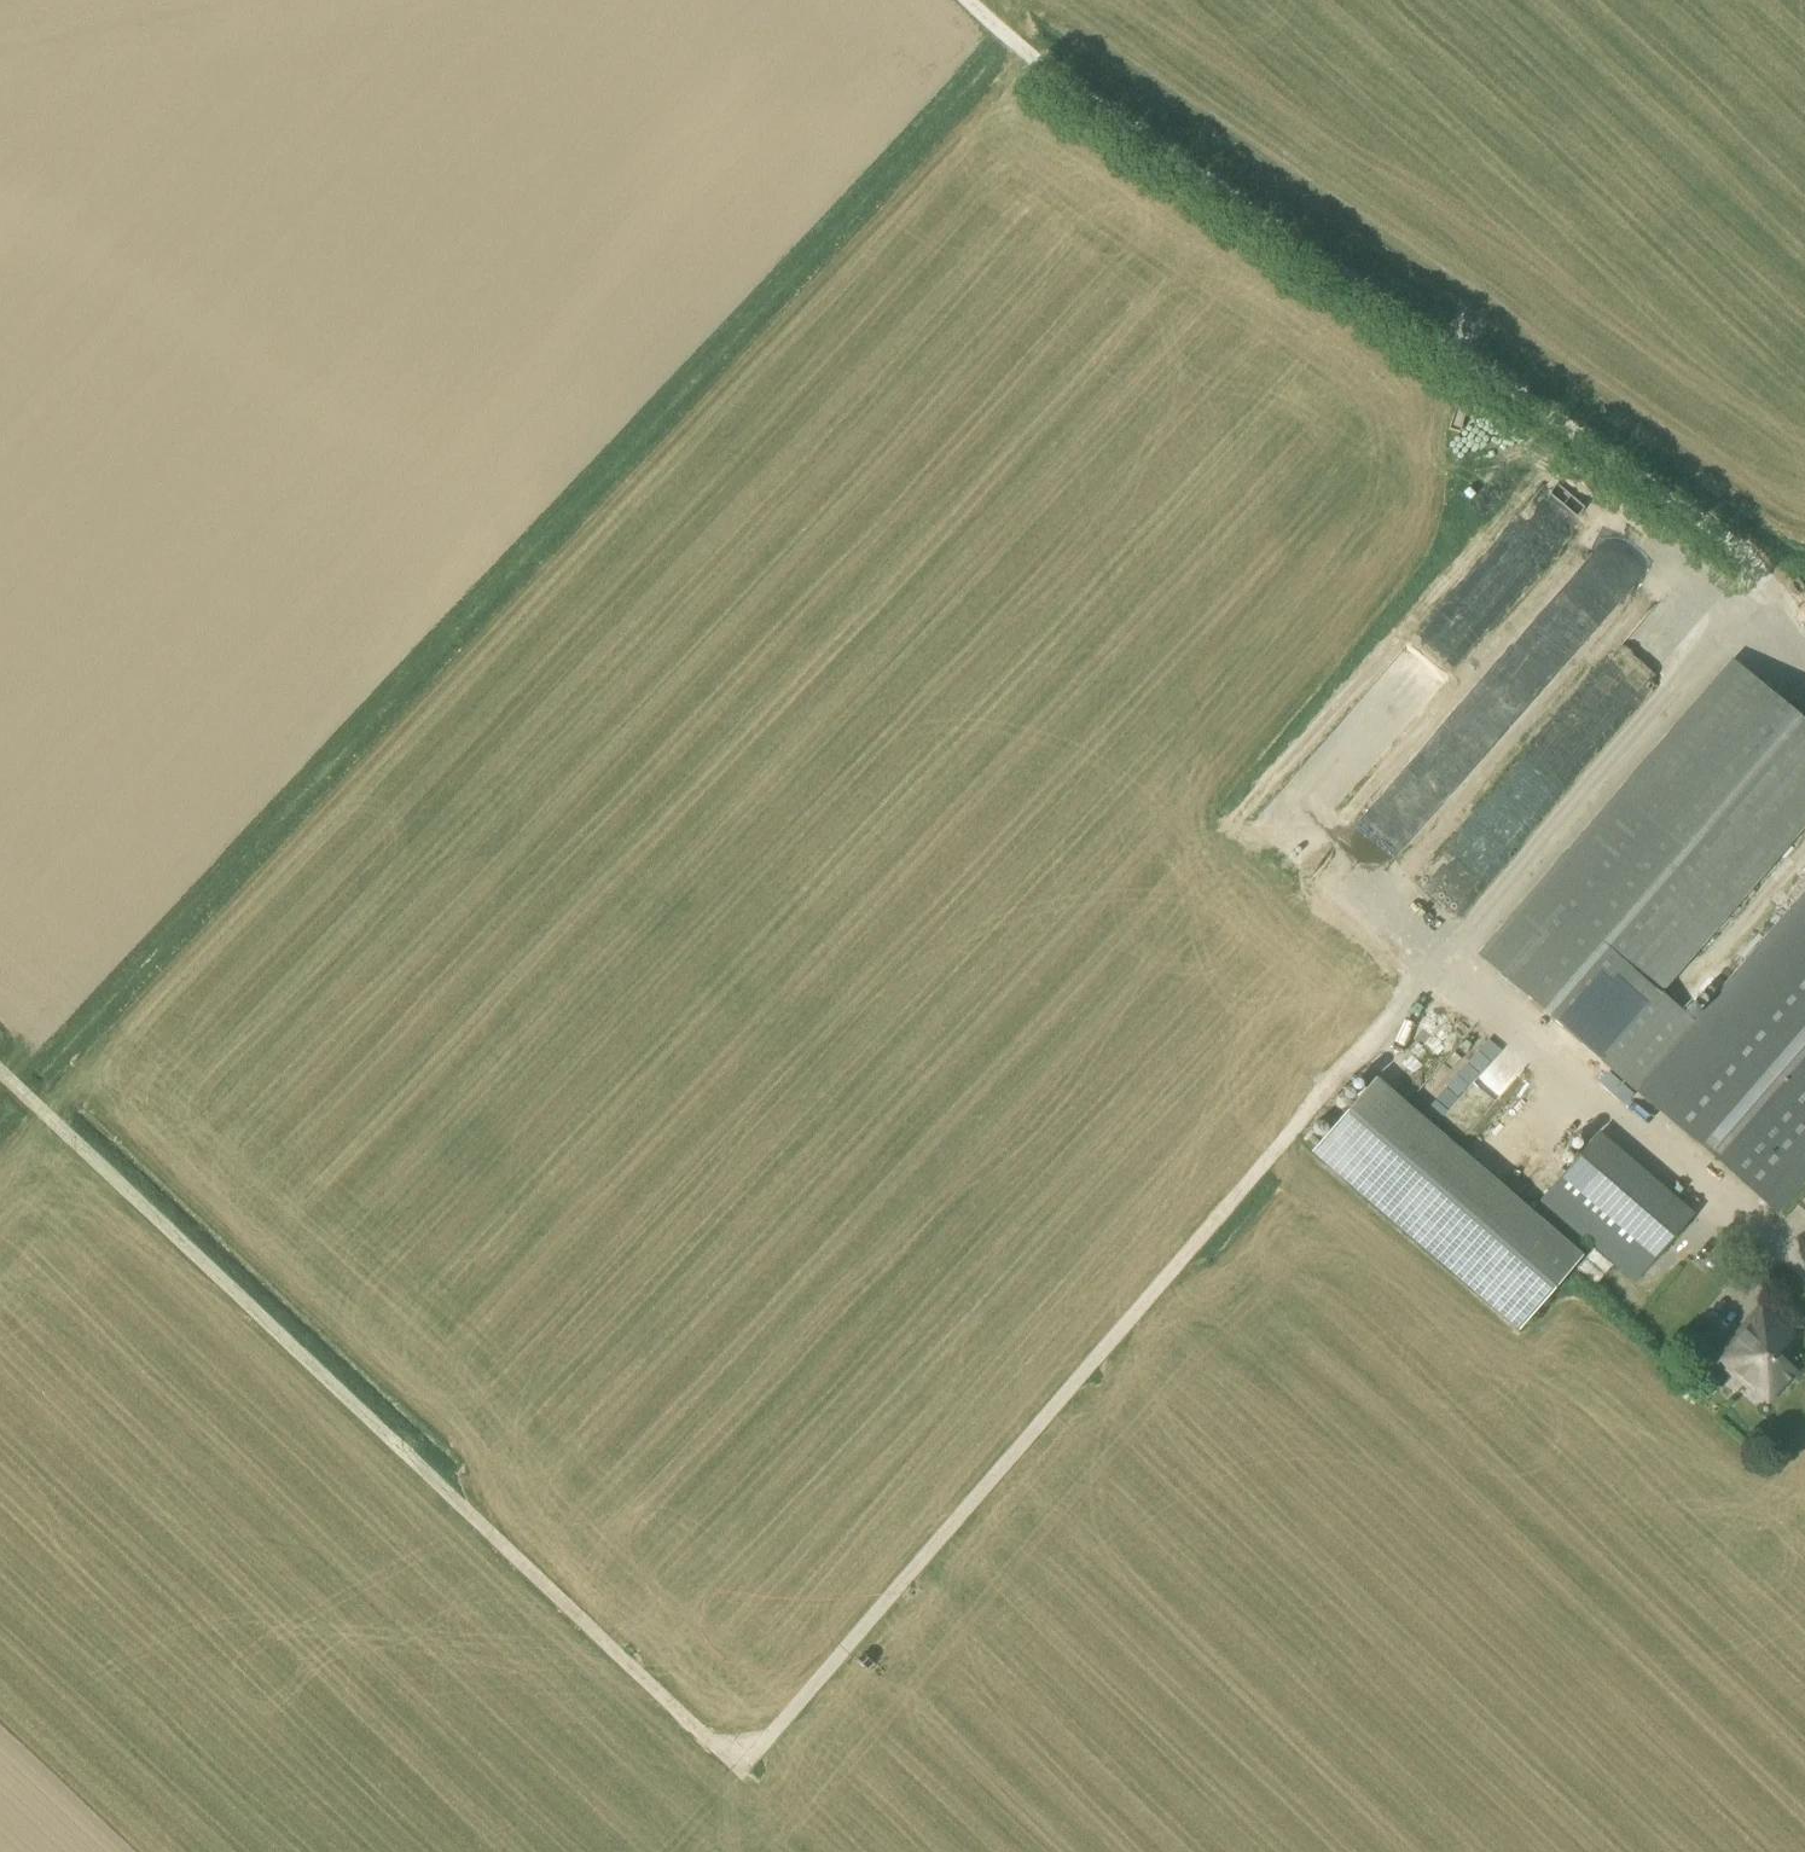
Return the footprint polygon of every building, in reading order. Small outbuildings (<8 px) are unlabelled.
[(1576,555),(1588,567),(1602,553),(1615,565),(1635,545),(1611,521),(1576,555)] [(1656,993),(1804,821),(1804,731),(1732,668),(1481,958),(1777,1215),(1804,1182),(1804,894),(1693,1024),(1656,993)] [(1463,709),(1483,735),(1506,717),(1486,691),(1463,709)] [(1395,799),(1384,815),(1404,829),(1415,813),(1395,799)] [(1517,1331),(1581,1256),(1375,1079),(1311,1153),(1517,1331)] [(1461,1115),(1475,1124),(1485,1108),(1471,1099),(1461,1115)] [(1614,1267),(1634,1284),(1694,1214),(1606,1134),(1537,1208),(1593,1249),(1614,1267)] [(1614,1267),(1593,1249),(1576,1269),(1597,1287),(1614,1267)] [(1767,1402),(1794,1371),(1774,1354),(1796,1334),(1761,1305),(1715,1359),(1767,1402)]
